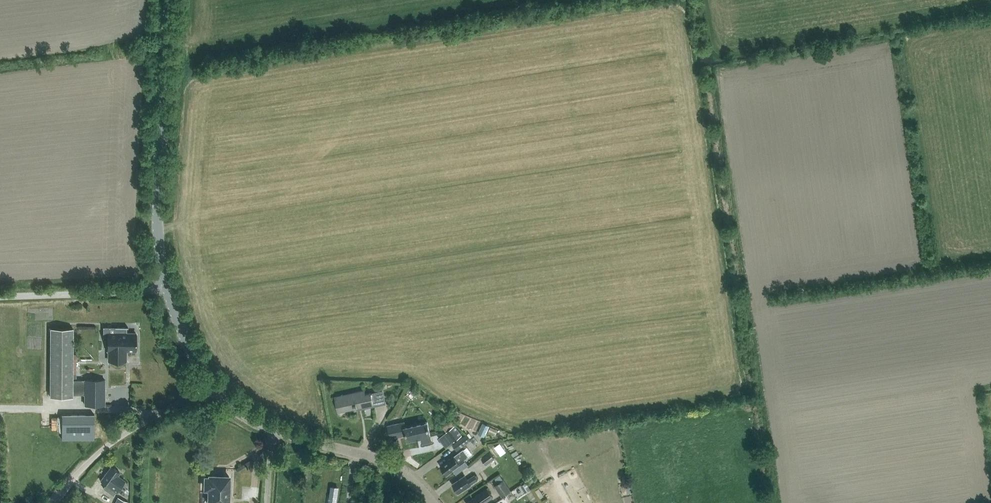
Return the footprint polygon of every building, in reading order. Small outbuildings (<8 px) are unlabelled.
[(128,327),(115,327),(115,333),(108,333),(108,350),(109,350),(109,360),(126,360),(126,350),(136,350),(136,333),(127,333),(127,327),(128,327)] [(85,394),(85,404),(105,405),(105,380),(73,380),(73,328),(50,328),(50,396),(72,396),(72,394),(85,394)] [(365,393),(364,389),(335,395),(338,411),(374,403),(372,397),(382,395),(381,390),(365,393)] [(94,439),(94,415),(62,415),(62,439),(94,439)] [(399,426),(398,423),(389,425),(391,437),(406,434),(408,440),(422,437),(423,442),(432,440),(428,422),(405,427),(404,425),(399,426)] [(490,426),(483,422),(478,433),(484,436),(490,426)] [(461,435),(454,425),(446,431),(453,441),(461,435)] [(466,433),(452,444),(456,450),(471,439),(466,433)] [(502,442),(492,447),(497,456),(507,451),(502,442)] [(454,456),(454,455),(440,465),(446,473),(453,469),(456,473),(467,464),(464,460),(469,456),(464,449),(454,456)] [(495,459),(491,453),(483,458),(487,464),(495,459)] [(106,472),(100,480),(105,485),(102,488),(112,496),(115,492),(115,493),(124,482),(117,476),(119,473),(111,467),(107,473),(106,472)] [(467,479),(464,475),(452,483),(458,492),(477,479),(477,478),(478,477),(476,474),(475,475),(474,474),(467,479)] [(208,488),(208,502),(226,502),(227,502),(229,476),(209,475),(209,477),(205,477),(204,488),(208,488)] [(510,490),(503,479),(494,485),(501,496),(510,490)] [(530,489),(526,482),(521,486),(525,492),(530,489)] [(493,497),(487,488),(473,497),(474,498),(467,502),(484,502),(493,497)]
